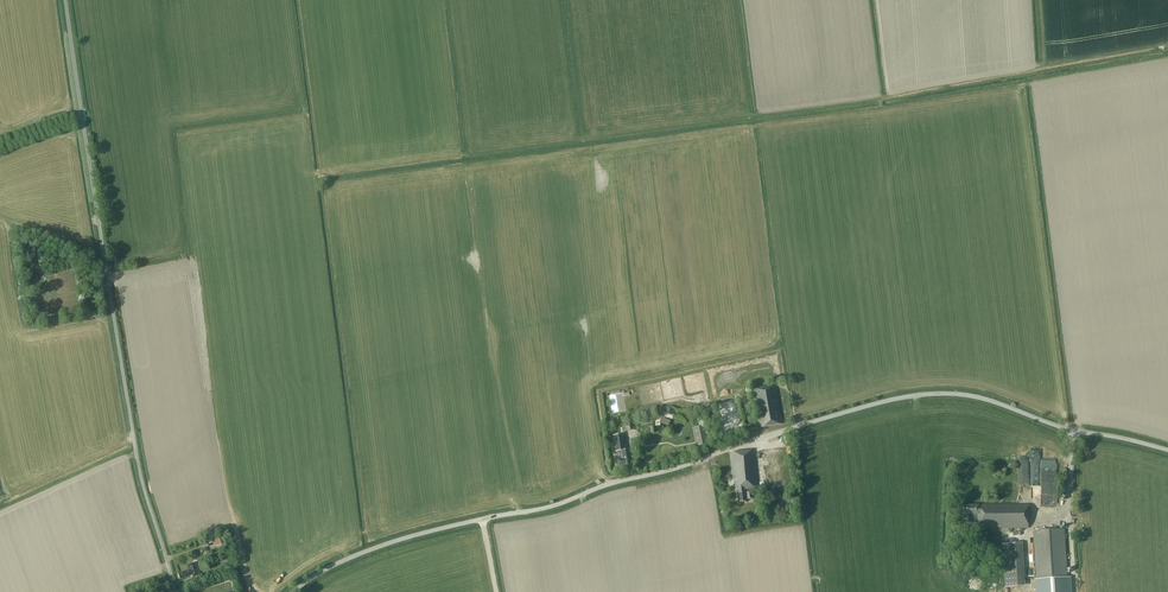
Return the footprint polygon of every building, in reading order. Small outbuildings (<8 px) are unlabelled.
[(782,424),(775,385),(753,388),(759,428),(782,424)] [(710,447),(705,425),(692,428),(697,450),(710,447)] [(625,450),(622,435),(612,436),(615,452),(620,451),(621,459),(616,460),(617,466),(623,465),(630,464),(629,457),(630,457),(629,449),(625,450)] [(752,492),(752,490),(757,490),(753,450),(730,452),(733,482),(736,482),(738,502),(747,501),(747,499),(753,499),(752,492)] [(1028,505),(981,505),(981,507),(979,507),(979,506),(962,506),(962,515),(967,515),(967,523),(977,523),(977,529),(1028,529),(1028,505)] [(1070,578),(1067,578),(1064,529),(1032,531),(1035,580),(1033,580),(1034,591),(1071,591),(1070,578)] [(225,543),(222,534),(213,537),(216,546),(225,543)] [(1021,587),(1018,544),(1003,544),(1006,588),(1021,587)] [(227,562),(226,557),(215,561),(217,566),(227,562)] [(190,569),(186,571),(177,574),(179,579),(192,575),(193,577),(200,574),(196,562),(188,564),(190,569)]
